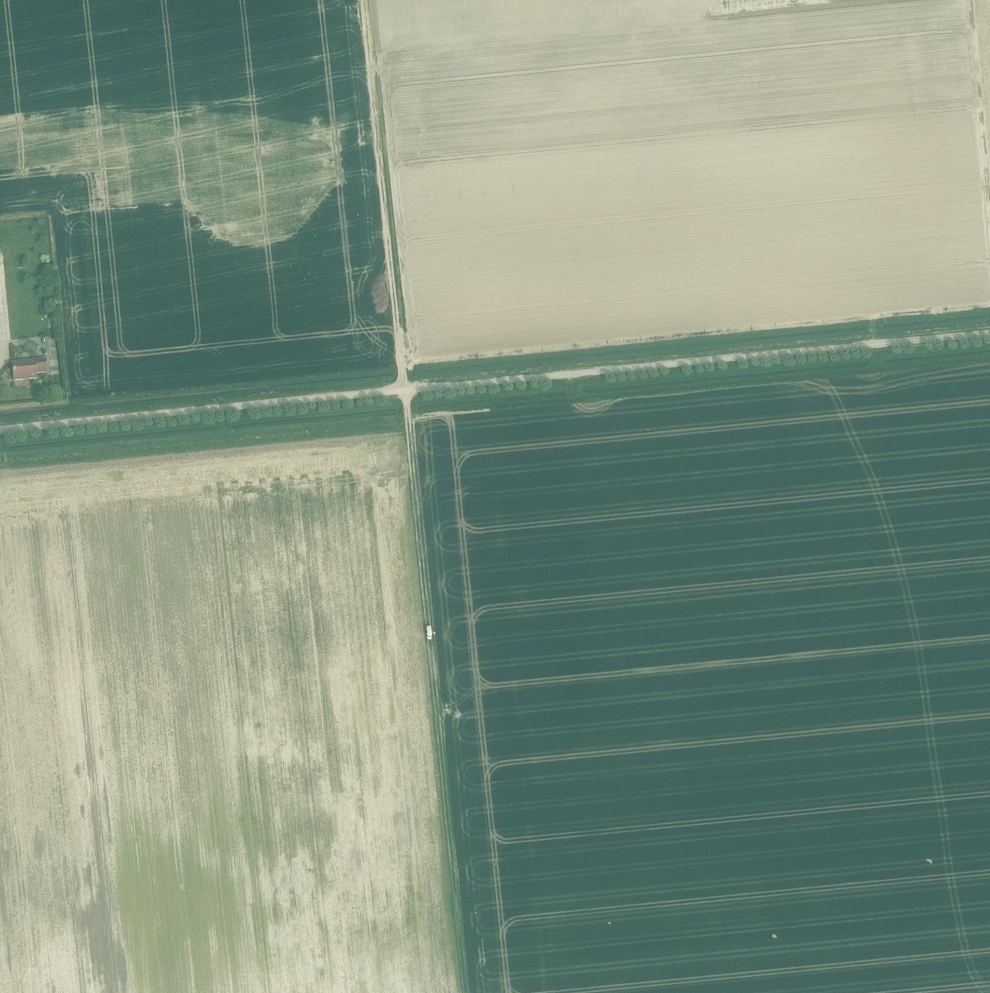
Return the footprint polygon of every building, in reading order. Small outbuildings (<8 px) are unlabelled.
[(36,339),(49,340),(50,330),(36,330),(36,339)] [(47,372),(45,359),(34,360),(34,361),(12,363),(14,381),(37,379),(36,373),(47,372)]
